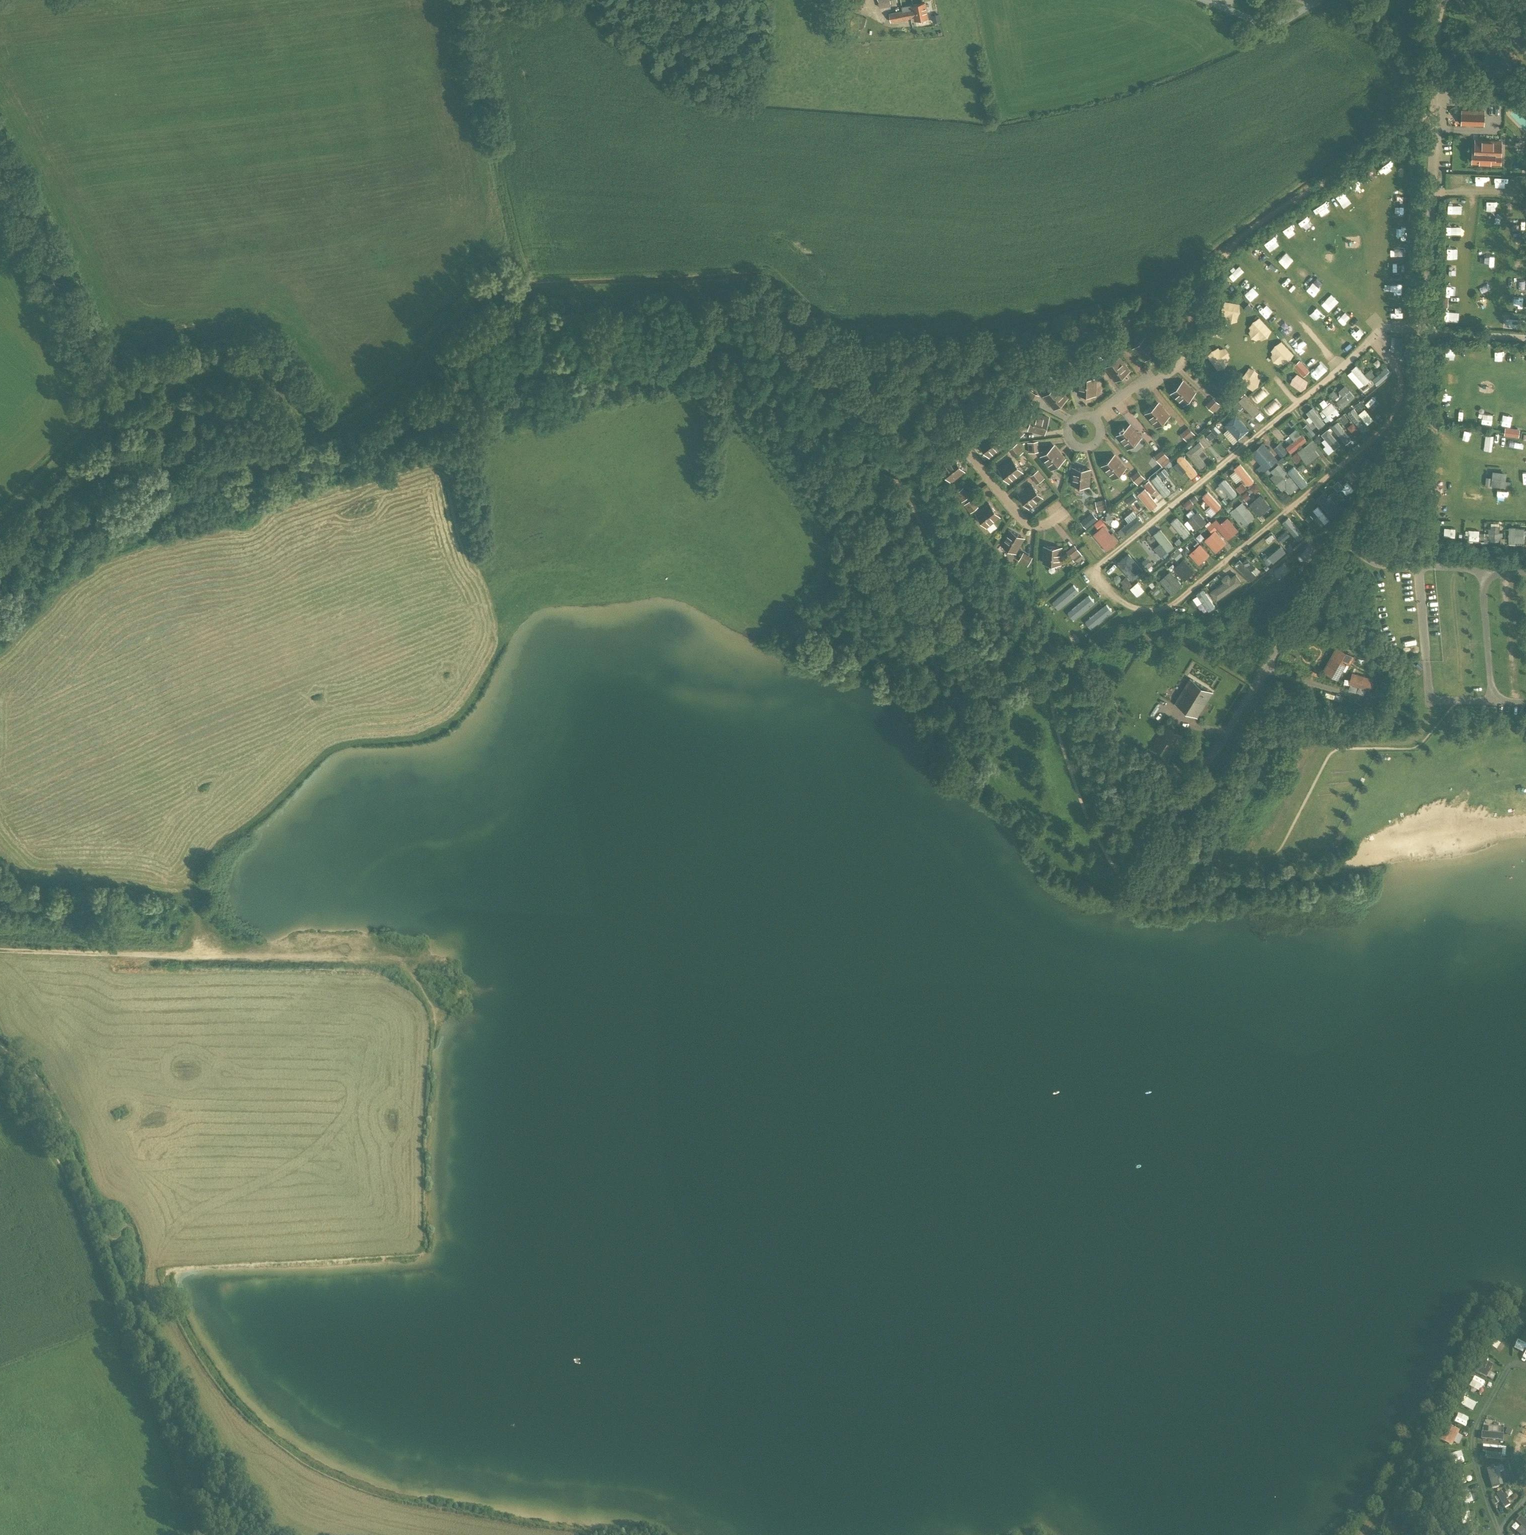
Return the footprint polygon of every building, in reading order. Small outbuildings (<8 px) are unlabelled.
[(929,17),(926,1),(912,4),(912,5),(904,7),(904,10),(889,13),(891,22),(914,17),(915,20),(929,17)] [(843,29),(842,36),(850,38),(852,31),(843,29)] [(1483,124),(1484,109),(1462,108),(1461,123),(1483,124)] [(1471,162),(1500,163),(1501,139),(1474,137),(1473,145),(1472,145),(1471,162)] [(1342,222),(1339,212),(1331,214),(1334,224),(1342,222)] [(1290,252),(1281,261),(1289,269),(1298,260),(1290,252)] [(1220,284),(1223,287),(1229,282),(1227,279),(1220,284)] [(1239,319),(1243,303),(1226,299),(1222,315),(1239,319)] [(1248,303),(1244,307),(1249,312),(1252,308),(1248,303)] [(1511,315),(1510,325),(1525,327),(1525,317),(1511,315)] [(1259,316),(1249,330),(1264,341),(1274,327),(1259,316)] [(1293,342),(1300,335),(1295,329),(1287,336),(1293,342)] [(1121,332),(1113,338),(1119,346),(1127,340),(1121,332)] [(1157,348),(1146,336),(1134,347),(1145,359),(1157,348)] [(1403,337),(1395,336),(1394,351),(1394,356),(1402,357),(1403,337)] [(1270,351),(1284,365),(1296,353),(1282,339),(1270,351)] [(1225,368),(1233,352),(1217,343),(1208,359),(1225,368)] [(1450,358),(1461,358),(1461,345),(1450,345),(1450,358)] [(1088,356),(1094,364),(1103,358),(1097,350),(1088,356)] [(1119,357),(1106,366),(1116,380),(1129,371),(1119,357)] [(1306,375),(1312,368),(1301,358),(1295,364),(1306,375)] [(1322,361),(1313,368),(1319,376),(1328,369),(1322,361)] [(1357,364),(1349,372),(1365,390),(1374,382),(1357,364)] [(1074,365),(1064,368),(1067,378),(1077,374),(1074,365)] [(1379,384),(1394,371),(1388,365),(1373,378),(1379,384)] [(1244,385),(1258,388),(1262,369),(1248,366),(1244,385)] [(1304,390),(1310,380),(1298,372),(1291,382),(1304,390)] [(1079,394),(1095,394),(1095,378),(1079,377),(1079,394)] [(1183,381),(1172,393),(1184,404),(1195,392),(1183,381)] [(1347,383),(1340,388),(1345,395),(1339,400),(1343,406),(1357,396),(1347,383)] [(1056,385),(1044,395),(1055,408),(1067,398),(1056,385)] [(1374,411),(1376,408),(1381,413),(1386,409),(1381,404),(1386,399),(1375,388),(1363,399),(1374,411)] [(1025,399),(1034,404),(1039,395),(1030,390),(1025,399)] [(1256,415),(1263,409),(1247,392),(1240,399),(1256,415)] [(1213,397),(1206,404),(1213,411),(1220,404),(1213,397)] [(1323,409),(1331,418),(1340,411),(1332,401),(1323,409)] [(1146,413),(1156,426),(1169,416),(1158,403),(1146,413)] [(1307,411),(1320,427),(1327,422),(1314,406),(1307,411)] [(1361,429),(1376,420),(1368,407),(1359,412),(1356,407),(1350,411),(1361,429)] [(1029,428),(1045,433),(1049,417),(1033,413),(1029,428)] [(1237,442),(1251,426),(1237,413),(1227,423),(1230,426),(1225,431),(1237,442)] [(986,420),(992,429),(1000,423),(994,415),(986,420)] [(1340,420),(1333,425),(1347,443),(1353,438),(1340,420)] [(1314,435),(1317,431),(1308,423),(1305,427),(1314,435)] [(1018,424),(1010,430),(1017,439),(1024,432),(1018,424)] [(1140,437),(1130,425),(1117,435),(1128,447),(1140,437)] [(1522,436),(1522,427),(1507,425),(1506,434),(1522,436)] [(1188,426),(1181,433),(1187,441),(1195,434),(1188,426)] [(1211,439),(1220,432),(1216,426),(1207,433),(1211,439)] [(1296,438),(1287,446),(1292,452),(1308,438),(1298,427),(1291,433),(1296,438)] [(1325,446),(1330,452),(1343,443),(1330,427),(1322,433),(1329,443),(1325,446)] [(992,433),(979,443),(989,456),(1002,445),(992,433)] [(1204,457),(1209,453),(1204,448),(1207,446),(1201,439),(1188,451),(1202,467),(1208,462),(1204,457)] [(1313,439),(1299,450),(1309,463),(1323,452),(1313,439)] [(1038,441),(1028,442),(1029,452),(1039,451),(1038,441)] [(1262,464),(1259,466),(1262,471),(1279,460),(1267,441),(1253,450),(1262,464)] [(1009,449),(1016,457),(1024,451),(1017,443),(1009,449)] [(1041,456),(1052,468),(1064,458),(1054,445),(1041,456)] [(1163,465),(1172,459),(1164,447),(1156,453),(1163,465)] [(1297,461),(1303,457),(1299,451),(1294,455),(1297,461)] [(1193,476),(1199,472),(1184,452),(1179,457),(1193,476)] [(1125,467),(1115,455),(1102,465),(1113,478),(1125,467)] [(964,470),(954,458),(941,468),(951,480),(964,470)] [(999,469),(1009,481),(1022,471),(1012,459),(999,469)] [(1250,484),(1256,479),(1242,462),(1236,466),(1250,484)] [(1281,462),(1270,470),(1285,488),(1287,486),(1293,493),(1301,486),(1281,462)] [(1303,487),(1310,482),(1295,465),(1289,470),(1303,487)] [(1074,467),(1072,484),(1088,485),(1090,469),(1074,467)] [(1132,475),(1139,483),(1147,477),(1140,468),(1132,475)] [(1347,473),(1352,482),(1361,477),(1356,468),(1347,473)] [(1030,475),(1037,484),(1045,477),(1038,469),(1030,475)] [(1232,471),(1235,478),(1241,476),(1239,469),(1232,471)] [(1494,470),(1494,476),(1487,476),(1487,484),(1512,485),(1512,479),(1508,479),(1508,470),(1494,470)] [(1152,478),(1166,496),(1173,491),(1158,473),(1152,478)] [(1233,497),(1239,492),(1225,477),(1219,483),(1233,497)] [(1146,483),(1155,491),(1159,488),(1150,479),(1146,483)] [(1339,480),(1335,484),(1339,489),(1344,485),(1339,480)] [(1244,481),(1237,486),(1242,492),(1248,487),(1244,481)] [(1258,482),(1252,486),(1256,491),(1262,487),(1258,482)] [(1032,484),(1019,494),(1029,507),(1042,497),(1032,484)] [(1140,491),(1151,509),(1159,504),(1148,486),(1140,491)] [(955,493),(962,501),(970,495),(963,487),(955,493)] [(1477,498),(1477,487),(1466,487),(1465,497),(1477,498)] [(1207,508),(1212,514),(1223,505),(1210,490),(1204,495),(1212,504),(1207,508)] [(1287,502),(1294,496),(1288,490),(1282,495),(1287,502)] [(1318,497),(1331,514),(1338,508),(1324,492),(1318,497)] [(1195,493),(1185,504),(1189,508),(1200,498),(1195,493)] [(1261,515),(1272,505),(1262,493),(1251,502),(1261,515)] [(972,498),(964,504),(970,512),(979,506),(972,498)] [(1105,498),(1095,501),(1098,511),(1108,508),(1105,498)] [(1231,510),(1244,526),(1257,516),(1243,500),(1231,510)] [(999,516),(989,503),(976,513),(986,526),(999,516)] [(1325,523),(1331,519),(1320,504),(1315,508),(1325,523)] [(1119,529),(1125,536),(1144,519),(1134,509),(1126,516),(1129,520),(1119,529)] [(1199,529),(1208,519),(1197,509),(1188,520),(1199,529)] [(1082,520),(1088,527),(1099,517),(1093,510),(1082,520)] [(1311,513),(1306,518),(1317,527),(1321,522),(1311,513)] [(1185,537),(1191,532),(1178,515),(1172,520),(1185,537)] [(1208,524),(1212,531),(1220,526),(1228,538),(1240,530),(1230,515),(1221,521),(1218,517),(1208,524)] [(1290,516),(1284,521),(1300,539),(1306,534),(1290,516)] [(1108,550),(1120,539),(1101,517),(1095,522),(1100,527),(1094,533),(1108,550)] [(1501,540),(1502,524),(1491,524),(1490,539),(1501,540)] [(1510,543),(1525,543),(1525,526),(1510,526),(1510,543)] [(1149,537),(1154,543),(1160,538),(1170,550),(1176,545),(1162,527),(1149,537)] [(1457,535),(1457,527),(1446,527),(1446,535),(1457,535)] [(1218,551),(1229,540),(1216,528),(1205,539),(1218,551)] [(1023,537),(1010,529),(1001,544),(1015,552),(1023,537)] [(1468,538),(1480,538),(1480,529),(1468,529),(1468,538)] [(1258,553),(1266,550),(1263,541),(1255,544),(1258,553)] [(1163,542),(1157,546),(1162,555),(1169,551),(1163,542)] [(1201,563),(1212,553),(1201,542),(1190,553),(1201,563)] [(1066,551),(1073,559),(1081,552),(1075,544),(1066,551)] [(1275,561),(1288,550),(1282,544),(1270,555),(1275,561)] [(1061,547),(1045,546),(1044,562),(1060,563),(1061,547)] [(1033,557),(1024,551),(1019,560),(1028,566),(1033,557)] [(1135,580),(1146,569),(1130,551),(1118,562),(1135,580)] [(1245,561),(1241,558),(1236,564),(1253,579),(1258,573),(1254,569),(1258,564),(1249,556),(1245,561)] [(1147,557),(1143,562),(1148,567),(1153,562),(1147,557)] [(1175,567),(1187,579),(1197,569),(1185,557),(1175,567)] [(1174,594),(1185,584),(1171,569),(1160,579),(1174,594)] [(1230,572),(1223,576),(1226,582),(1212,589),(1217,597),(1244,582),(1239,572),(1232,576),(1230,572)] [(1129,574),(1123,579),(1129,585),(1135,580),(1129,574)] [(1132,587),(1138,595),(1146,589),(1139,580),(1132,587)] [(1053,601),(1059,609),(1081,590),(1074,582),(1053,601)] [(1211,610),(1218,604),(1205,587),(1198,593),(1211,610)] [(1092,594),(1067,610),(1073,619),(1097,602),(1092,594)] [(1091,628),(1114,610),(1108,602),(1085,621),(1091,628)] [(1337,646),(1324,670),(1337,678),(1346,662),(1349,664),(1353,656),(1337,646)] [(1352,672),(1349,684),(1361,687),(1369,689),(1372,678),(1352,672)] [(1213,692),(1190,677),(1175,702),(1197,717),(1213,692)] [(1372,692),(1368,691),(1365,702),(1376,705),(1379,694),(1372,692)] [(1165,724),(1149,749),(1167,760),(1183,735),(1165,724)] [(1492,1372),(1495,1363),(1484,1359),(1479,1372),(1495,1378),(1497,1373),(1492,1372)] [(1477,1375),(1471,1386),(1480,1391),(1486,1381),(1477,1375)] [(1474,1410),(1478,1402),(1468,1397),(1464,1405),(1474,1410)] [(1458,1411),(1454,1419),(1463,1424),(1467,1415),(1458,1411)] [(1506,1432),(1501,1432),(1501,1426),(1491,1425),(1490,1431),(1484,1431),(1484,1439),(1506,1439),(1506,1432)] [(1460,1445),(1465,1432),(1452,1427),(1447,1440),(1460,1445)] [(1508,1457),(1508,1445),(1485,1445),(1485,1451),(1488,1451),(1488,1457),(1508,1457)] [(1452,1453),(1455,1463),(1466,1460),(1463,1451),(1452,1453)] [(1505,1464),(1488,1469),(1493,1487),(1505,1484),(1501,1470),(1506,1469),(1505,1464)] [(1512,1503),(1508,1499),(1512,1494),(1505,1487),(1498,1495),(1510,1506),(1512,1503)] [(1517,1521),(1523,1526),(1517,1532),(1521,1534),(1525,1534),(1525,1518),(1523,1515),(1517,1521)]
